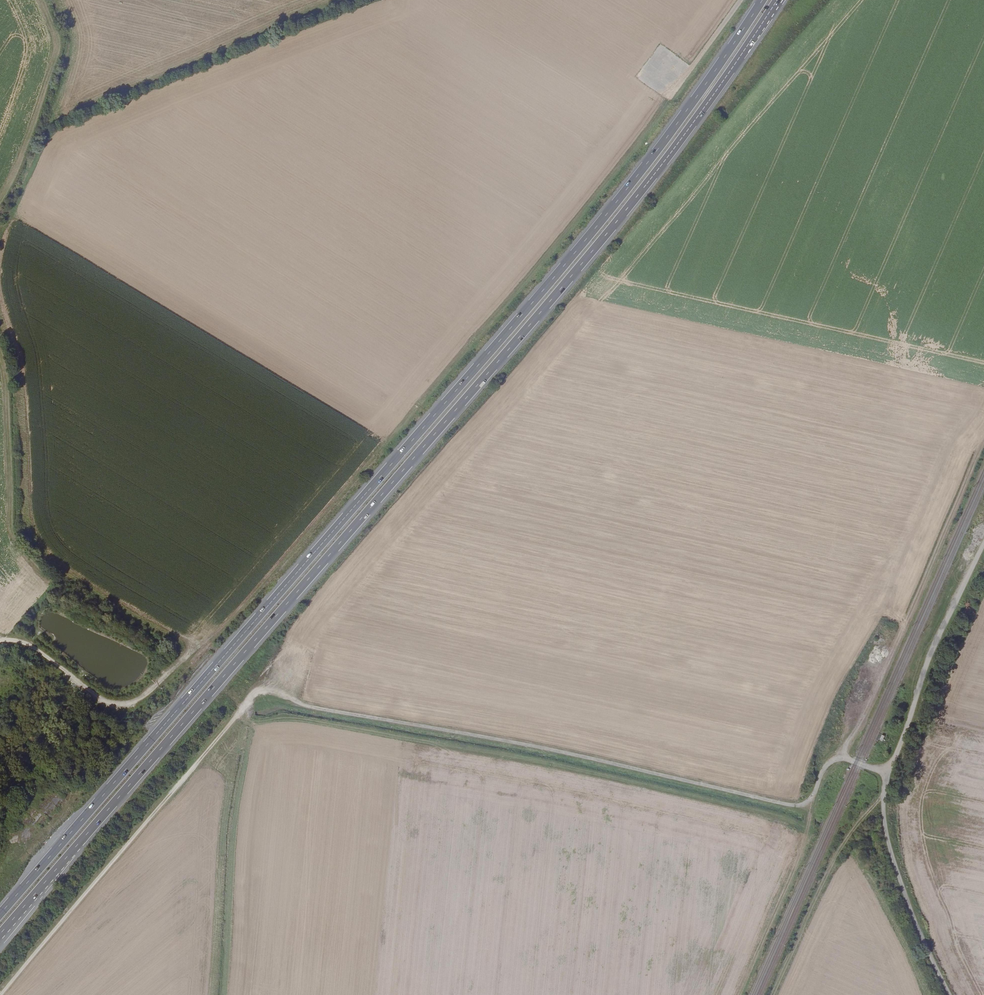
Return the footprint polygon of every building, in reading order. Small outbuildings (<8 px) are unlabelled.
[(630,213),(637,205),(634,203),(627,211),(630,213)] [(44,844),(33,857),(36,859),(47,846),(44,844)]
